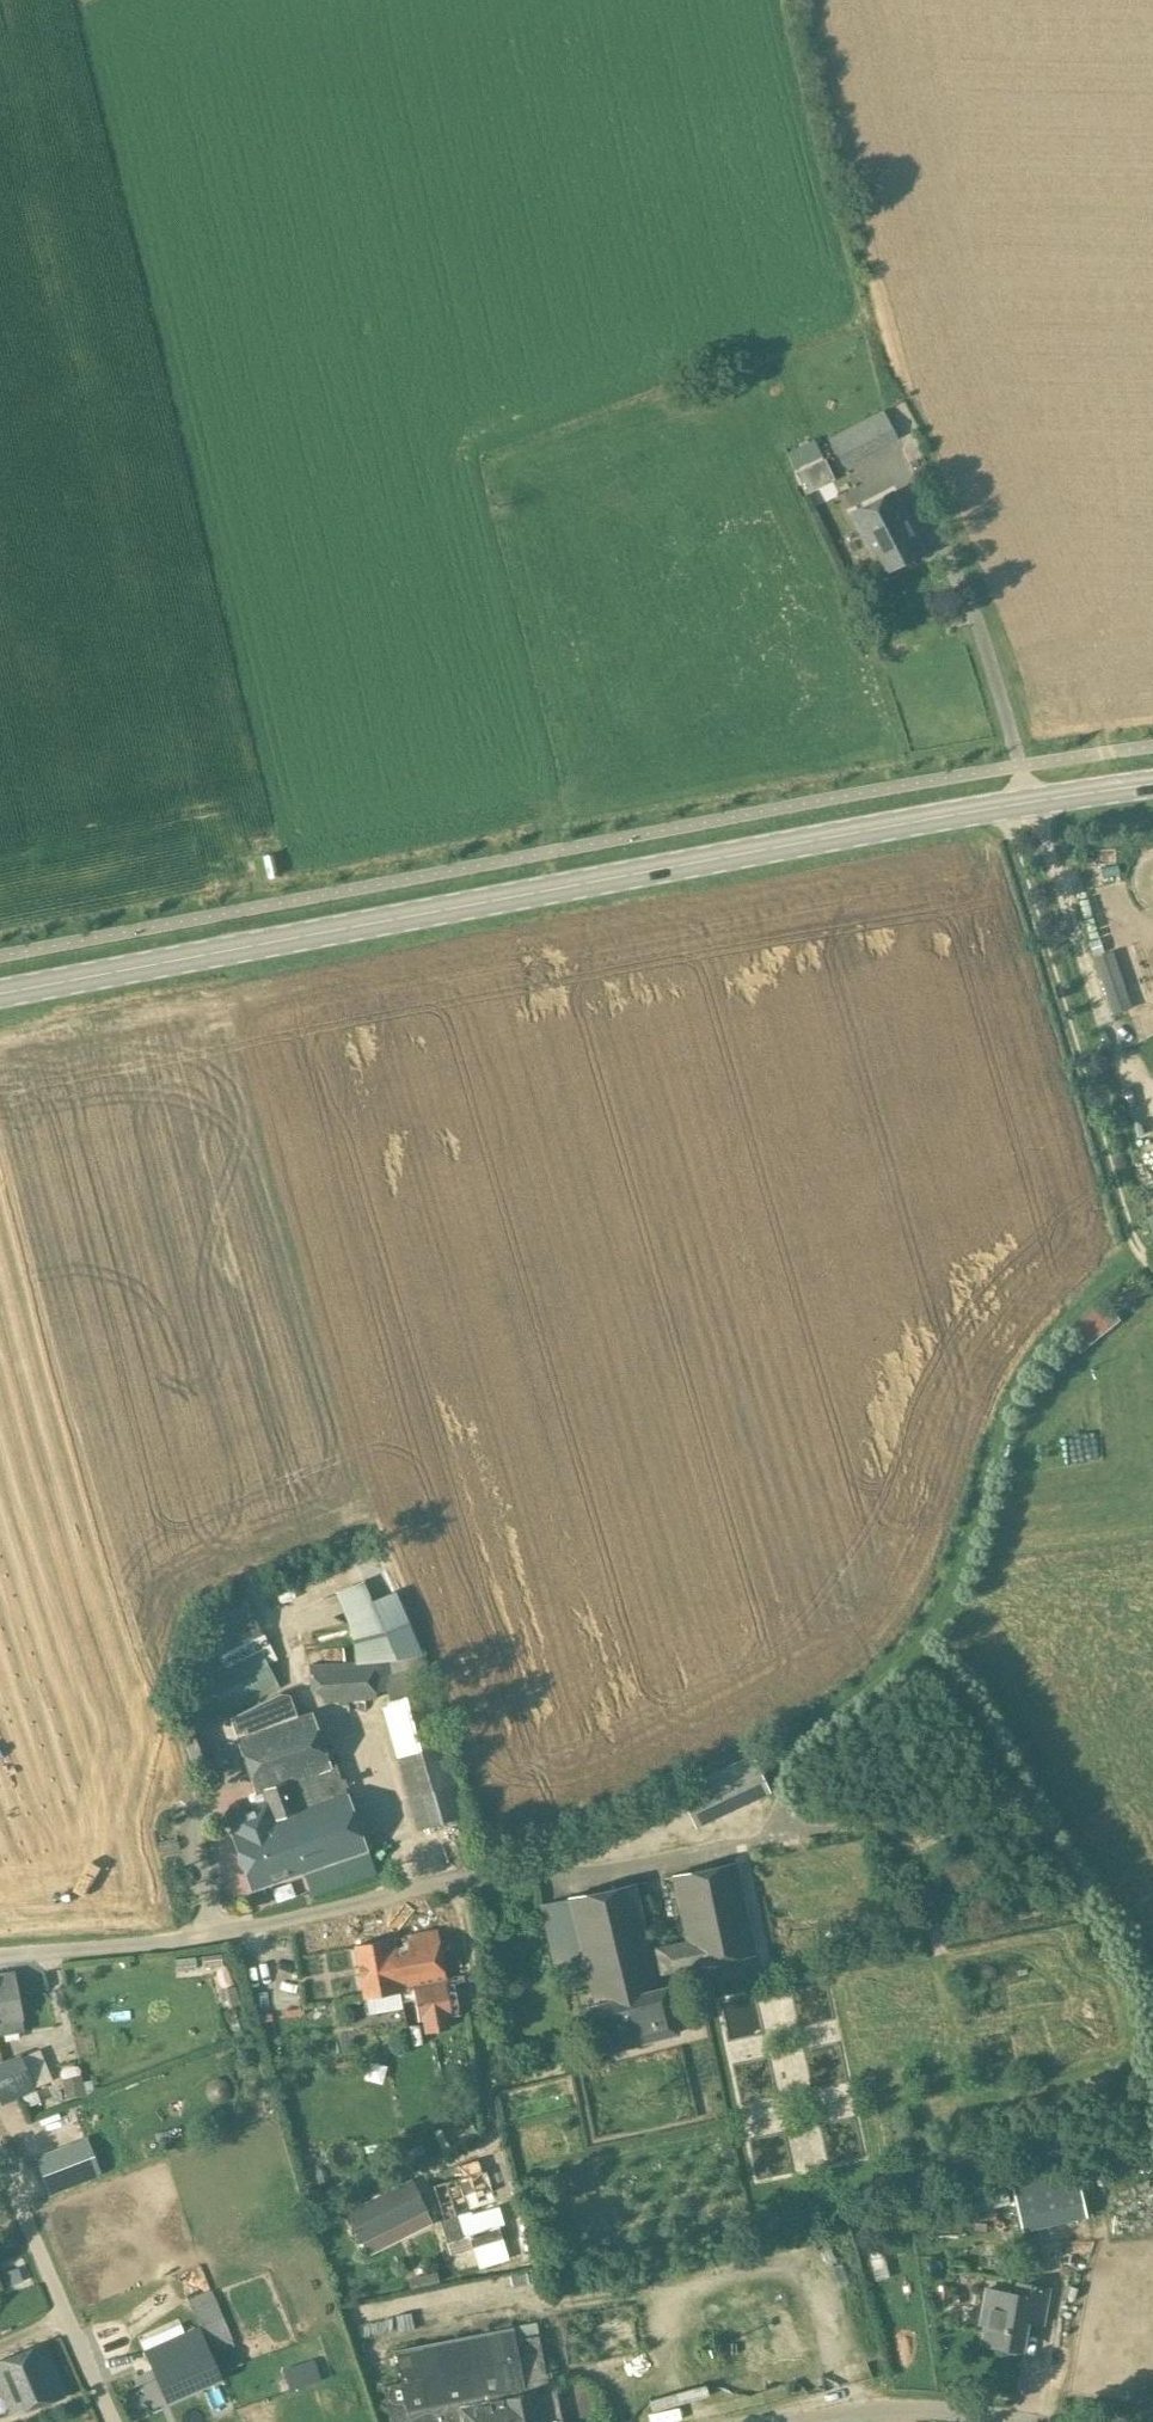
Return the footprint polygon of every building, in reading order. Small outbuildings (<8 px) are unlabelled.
[(843,467),(898,439),(884,410),(828,438),(843,467)] [(821,456),(813,440),(786,453),(794,469),(821,456)] [(922,554),(892,495),(851,515),(881,574),(922,554)] [(1113,1012),(1134,1006),(1116,949),(1096,955),(1113,1012)] [(1086,1345),(1120,1320),(1106,1301),(1072,1326),(1086,1345)] [(195,1665),(202,1679),(183,1689),(197,1715),(177,1722),(195,1769),(218,1764),(200,1716),(217,1708),(223,1718),(231,1719),(238,1738),(236,1739),(255,1795),(262,1793),(266,1801),(226,1814),(232,1835),(233,1835),(252,1891),(366,1852),(347,1795),(348,1795),(336,1763),(331,1765),(312,1712),(298,1717),(290,1696),(280,1693),(268,1668),(260,1651),(270,1647),(240,1590),(190,1615),(199,1630),(190,1635),(204,1661),(195,1665)] [(353,1634),(356,1654),(363,1653),(363,1652),(390,1648),(385,1632),(386,1632),(385,1620),(349,1627),(350,1635),(353,1634)] [(417,1651),(389,1660),(310,1666),(313,1698),(324,1697),(324,1703),(376,1699),(376,1692),(387,1691),(391,1702),(386,1703),(402,1756),(397,1758),(419,1828),(468,1813),(417,1651)] [(676,1785),(693,1825),(769,1793),(752,1754),(676,1785)] [(664,1987),(658,1988),(656,1980),(754,1955),(755,1961),(881,1935),(860,1836),(737,1864),(737,1862),(636,1884),(636,1883),(567,1898),(539,1906),(554,1974),(584,1966),(591,1991),(616,1985),(631,2045),(676,2034),(664,1987)] [(404,1937),(385,1941),(356,1946),(364,1999),(394,1994),(401,1992),(402,2001),(416,1999),(419,2021),(452,2017),(438,1930),(403,1935),(404,1937)] [(0,1975),(0,2035),(24,2031),(14,1972),(0,1975)] [(21,2053),(0,2063),(0,2103),(1,2106),(37,2092),(21,2053)] [(48,2194),(101,2173),(85,2134),(33,2155),(48,2194)] [(461,2178),(446,2183),(435,2186),(445,2220),(440,2221),(446,2242),(504,2225),(487,2170),(482,2172),(478,2160),(458,2166),(461,2178)] [(1076,2173),(1012,2188),(1022,2230),(1086,2216),(1076,2173)] [(389,2183),(326,2214),(331,2224),(348,2216),(361,2242),(427,2210),(411,2178),(392,2188),(389,2183)] [(19,2267),(8,2270),(12,2284),(24,2280),(19,2267)] [(1030,2286),(1028,2298),(986,2291),(983,2310),(987,2311),(982,2343),(1020,2349),(1025,2320),(1042,2325),(1048,2289),(1030,2286)] [(188,2300),(200,2325),(145,2349),(165,2401),(222,2377),(220,2373),(242,2363),(212,2290),(188,2300)] [(555,2389),(550,2390),(537,2334),(515,2339),(512,2327),(395,2351),(401,2384),(385,2387),(392,2421),(562,2421),(555,2389)] [(0,2360),(0,2386),(12,2417),(64,2397),(43,2344),(0,2360)] [(310,2346),(279,2356),(291,2390),(321,2380),(310,2346)]
